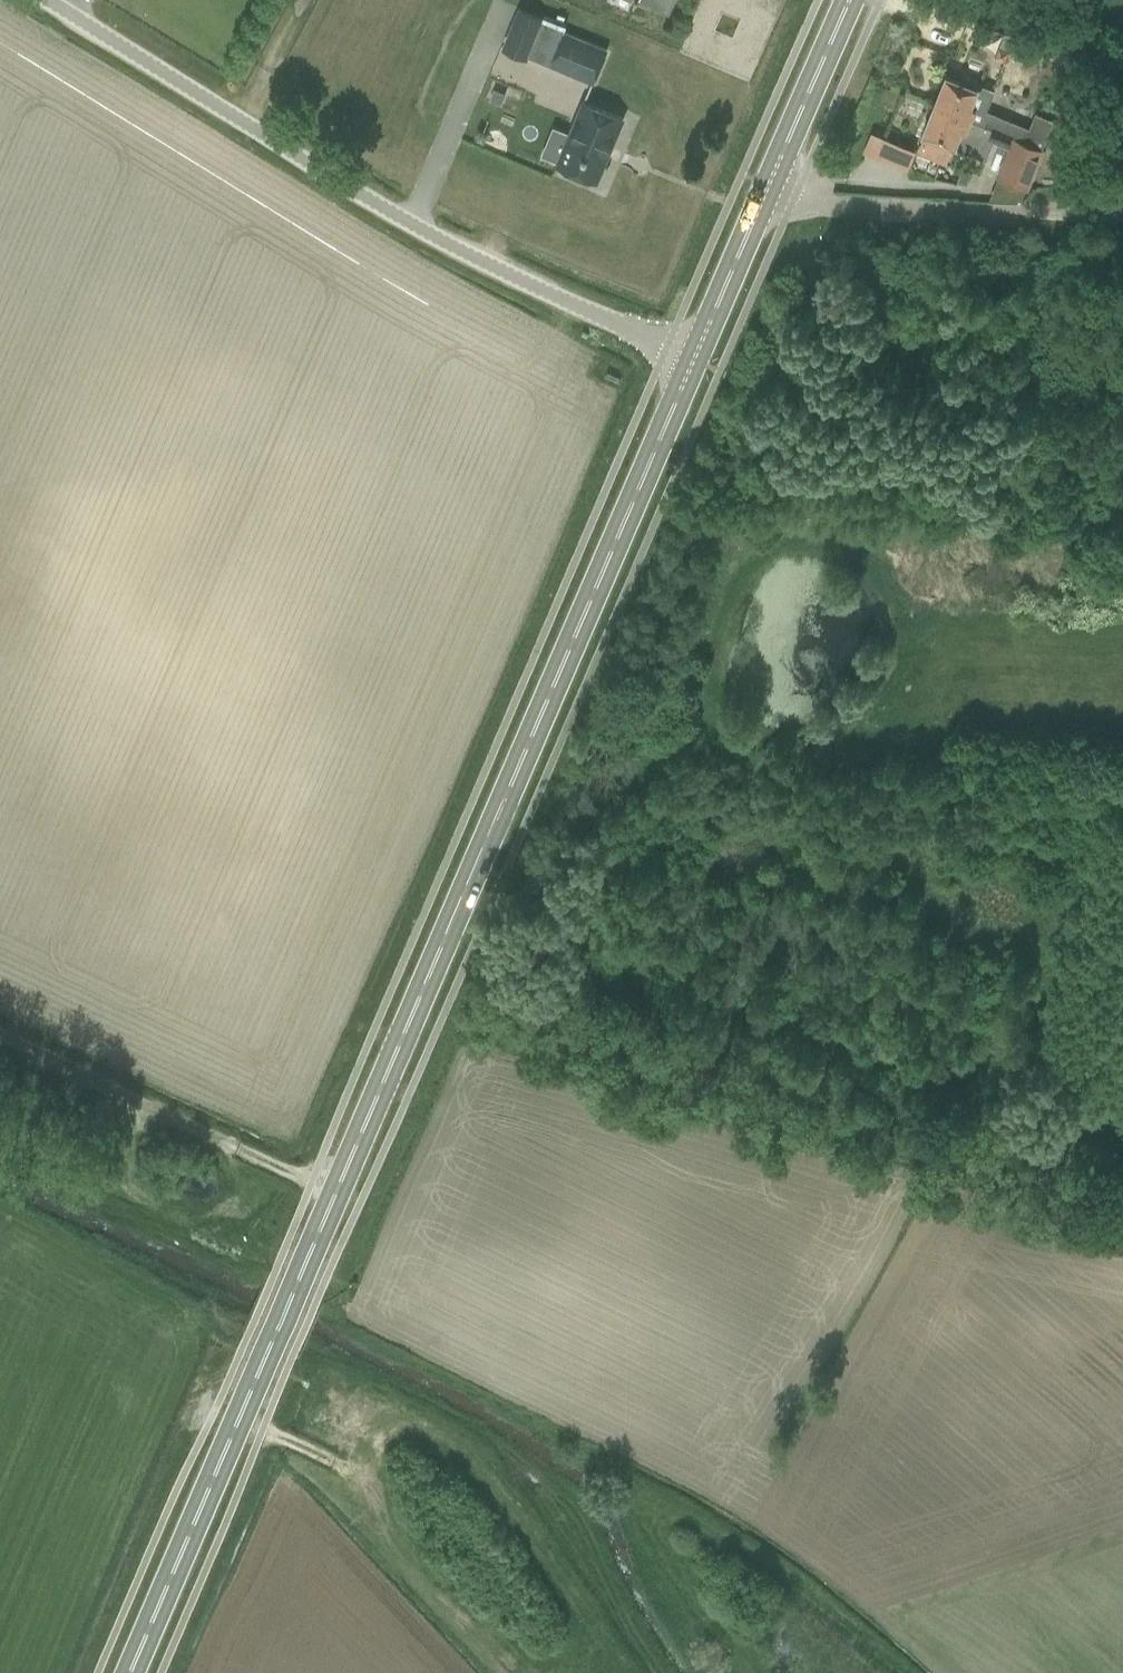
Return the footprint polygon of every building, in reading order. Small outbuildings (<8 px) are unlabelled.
[(666,11),(671,0),(639,0),(666,11)] [(543,17),(518,7),(501,48),(526,59),(528,54),(550,63),(566,25),(544,16),(543,17)] [(965,36),(990,47),(998,29),(972,19),(965,36)] [(550,63),(593,81),(606,50),(563,32),(550,63)] [(998,46),(994,57),(1005,61),(1009,50),(998,46)] [(946,75),(935,105),(997,131),(1011,136),(1016,138),(1042,147),(1044,142),(1053,120),(1035,112),(1029,127),(987,110),(993,95),(980,89),(974,87),(977,79),(962,73),(959,81),(946,75)] [(494,89),(489,99),(501,104),(506,94),(494,89)] [(553,126),(541,155),(558,162),(557,164),(596,180),(597,178),(603,178),(606,173),(608,168),(603,164),(606,158),(603,156),(607,146),(610,148),(622,118),(585,103),(583,102),(570,133),(553,126)] [(926,135),(922,145),(924,155),(938,161),(946,155),(950,145),(954,147),(955,144),(984,156),(983,159),(986,159),(994,140),(1008,145),(1011,136),(997,131),(935,105),(923,134),(926,135)] [(863,152),(908,170),(918,147),(873,129),(863,152)] [(1008,145),(995,176),(1026,189),(1028,184),(1042,147),(1016,138),(1011,136),(1008,145)] [(964,167),(958,182),(966,185),(972,170),(964,167)]
